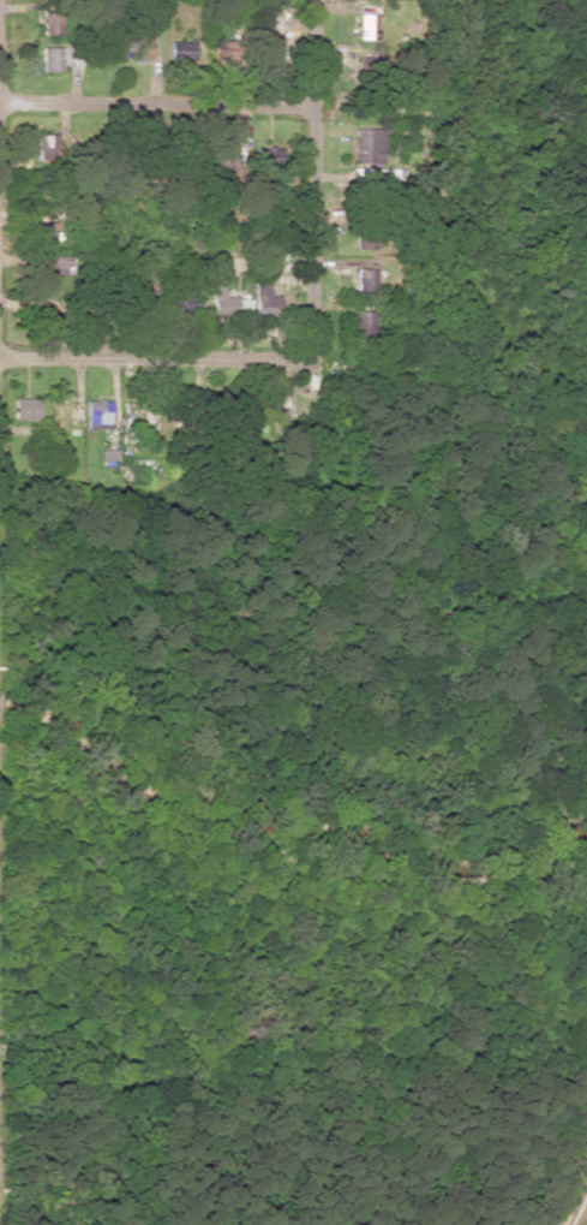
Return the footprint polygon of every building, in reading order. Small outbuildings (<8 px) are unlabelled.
[(61,34),(60,11),(41,11),(42,34),(61,34)] [(357,39),(374,39),(375,15),(358,15),(357,39)] [(151,40),(129,39),(129,59),(151,60),(151,40)] [(41,72),(60,71),(60,64),(70,64),(69,48),(40,48),(41,72)] [(382,130),(354,129),(353,163),(381,164),(382,130)] [(37,159),(56,159),(55,135),(37,135),(37,159)] [(236,148),(216,149),(217,182),(238,181),(236,148)] [(54,247),(55,227),(38,227),(37,247),(54,247)] [(73,274),(72,257),(34,258),(35,289),(55,288),(54,275),(73,274)] [(356,295),(374,294),(374,268),(355,269),(356,295)] [(254,283),(254,313),(279,314),(279,295),(270,295),(270,283),(254,283)] [(222,298),(223,285),(212,284),(211,317),(249,318),(249,299),(222,298)] [(54,334),(55,309),(37,308),(36,333),(54,334)] [(374,312),(353,312),(353,338),(373,338),(374,312)] [(12,419),(38,419),(38,399),(12,399),(12,419)] [(85,401),(86,429),(111,429),(111,401),(85,401)]
